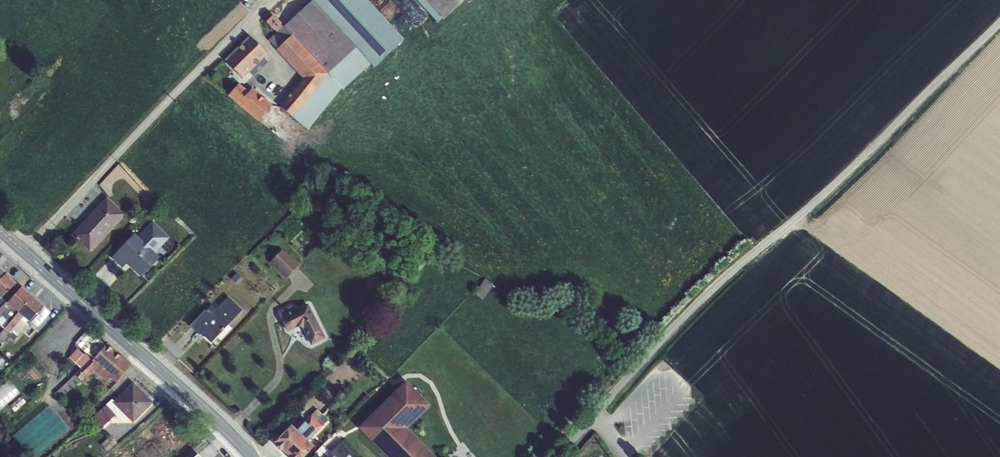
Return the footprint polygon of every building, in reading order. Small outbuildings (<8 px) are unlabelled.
[(356,47),(313,0),(285,26),(293,34),(328,73),(356,47)] [(374,67),(404,39),(368,0),(313,0),(356,47),(371,64),(374,67)] [(443,19),(464,0),(425,0),(443,19)] [(274,30),(282,23),(273,15),(266,22),(274,30)] [(293,34),(285,26),(282,23),(274,30),(276,32),(269,40),(277,49),(293,34)] [(328,73),(293,34),(277,49),(303,78),(280,106),(292,116),(328,73)] [(267,54),(250,36),(225,60),(242,78),(267,54)] [(371,64),(356,47),(328,73),(292,116),(308,129),(343,87),(344,88),(371,64)] [(239,83),(228,96),(258,121),(273,105),(252,88),(249,91),(239,83)] [(71,235),(90,252),(125,214),(107,197),(71,235)] [(135,233),(112,257),(122,267),(126,263),(141,277),(160,257),(155,252),(170,237),(153,221),(138,236),(135,233)] [(269,262),(286,277),(299,264),(282,248),(269,262)] [(16,283),(7,273),(0,280),(0,298),(1,298),(16,283)] [(231,279),(236,284),(242,278),(237,274),(231,279)] [(475,294),(483,299),(493,284),(485,279),(475,294)] [(22,287),(16,283),(1,298),(0,298),(0,308),(7,302),(8,303),(22,287)] [(22,287),(8,303),(19,312),(33,297),(22,287)] [(33,297),(19,312),(30,322),(44,306),(33,297)] [(199,335),(201,333),(211,343),(242,310),(228,297),(216,309),(212,304),(206,310),(205,309),(189,326),(199,335)] [(8,303),(7,302),(0,308),(0,318),(3,316),(10,322),(19,312),(8,303)] [(290,304),(277,311),(287,332),(295,328),(303,330),(311,346),(326,338),(308,303),(296,308),(292,304),(290,304)] [(44,306),(30,322),(19,312),(10,322),(5,328),(3,327),(0,330),(0,332),(1,332),(0,333),(0,338),(4,341),(9,336),(14,340),(29,325),(34,330),(50,312),(44,306)] [(92,357),(93,358),(106,345),(88,329),(76,343),(92,357)] [(110,378),(116,382),(132,365),(107,344),(106,345),(93,358),(92,357),(75,374),(81,380),(92,369),(107,382),(110,378)] [(81,380),(75,374),(55,394),(60,399),(81,380)] [(0,383),(0,411),(20,393),(6,378),(0,383)] [(407,428),(430,405),(406,380),(358,428),(387,456),(436,456),(407,428)] [(127,416),(133,423),(153,402),(133,382),(114,401),(113,402),(127,416)] [(10,406),(14,412),(26,402),(21,396),(10,406)] [(115,415),(121,421),(127,416),(113,402),(114,401),(112,399),(106,405),(93,417),(102,427),(115,415)] [(49,405),(13,435),(32,456),(34,456),(69,428),(49,405)] [(297,430),(302,434),(321,414),(317,409),(311,415),(297,430)] [(321,414),(302,434),(308,441),(328,420),(321,414)] [(271,437),(275,443),(287,430),(282,425),(271,437)] [(275,443),(285,452),(302,434),(297,430),(292,425),(287,430),(275,443)] [(302,434),(285,452),(290,456),(304,456),(314,446),(308,441),(302,434)] [(101,445),(106,451),(117,442),(111,436),(101,445)] [(339,456),(344,456),(351,450),(346,445),(336,454),(339,456)] [(311,456),(319,456),(326,450),(322,446),(311,456)]
